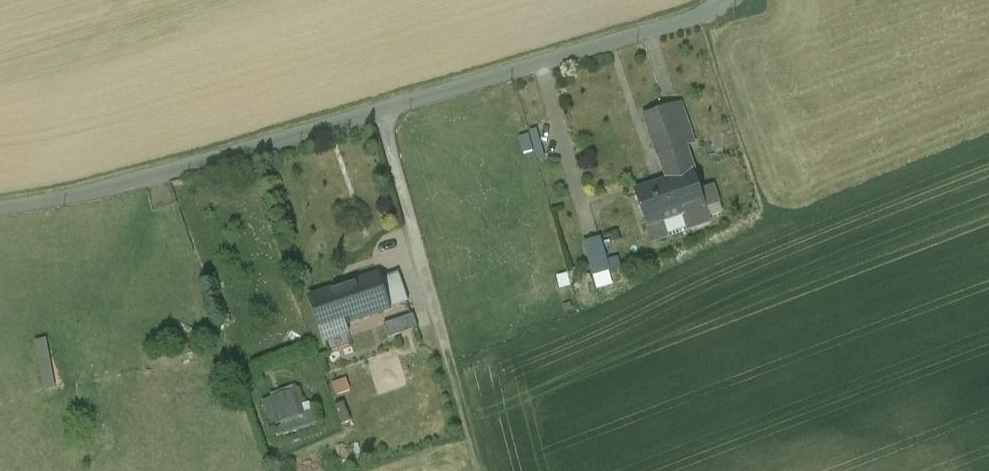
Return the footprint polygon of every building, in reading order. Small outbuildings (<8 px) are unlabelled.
[(680,105),(644,117),(658,158),(659,157),(668,182),(636,193),(652,243),(669,237),(664,224),(683,218),(679,207),(700,199),(704,211),(706,210),(700,192),(686,150),(694,145),(680,105)] [(529,157),(548,152),(541,130),(523,135),(529,157)] [(722,214),(713,187),(700,192),(706,210),(709,218),(722,214)] [(700,199),(679,207),(683,218),(688,231),(711,223),(709,218),(706,210),(704,211),(700,199)] [(598,277),(616,271),(606,237),(588,242),(598,277)] [(401,274),(379,281),(389,310),(410,302),(401,274)] [(378,278),(312,300),(323,332),(344,325),(389,310),(379,281),(378,278)] [(392,323),(394,335),(423,329),(421,317),(392,323)] [(344,325),(323,332),(326,341),(347,334),(344,325)] [(52,339),(40,340),(42,371),(54,371),(52,339)] [(292,392),(264,402),(273,426),(301,416),(292,392)]
